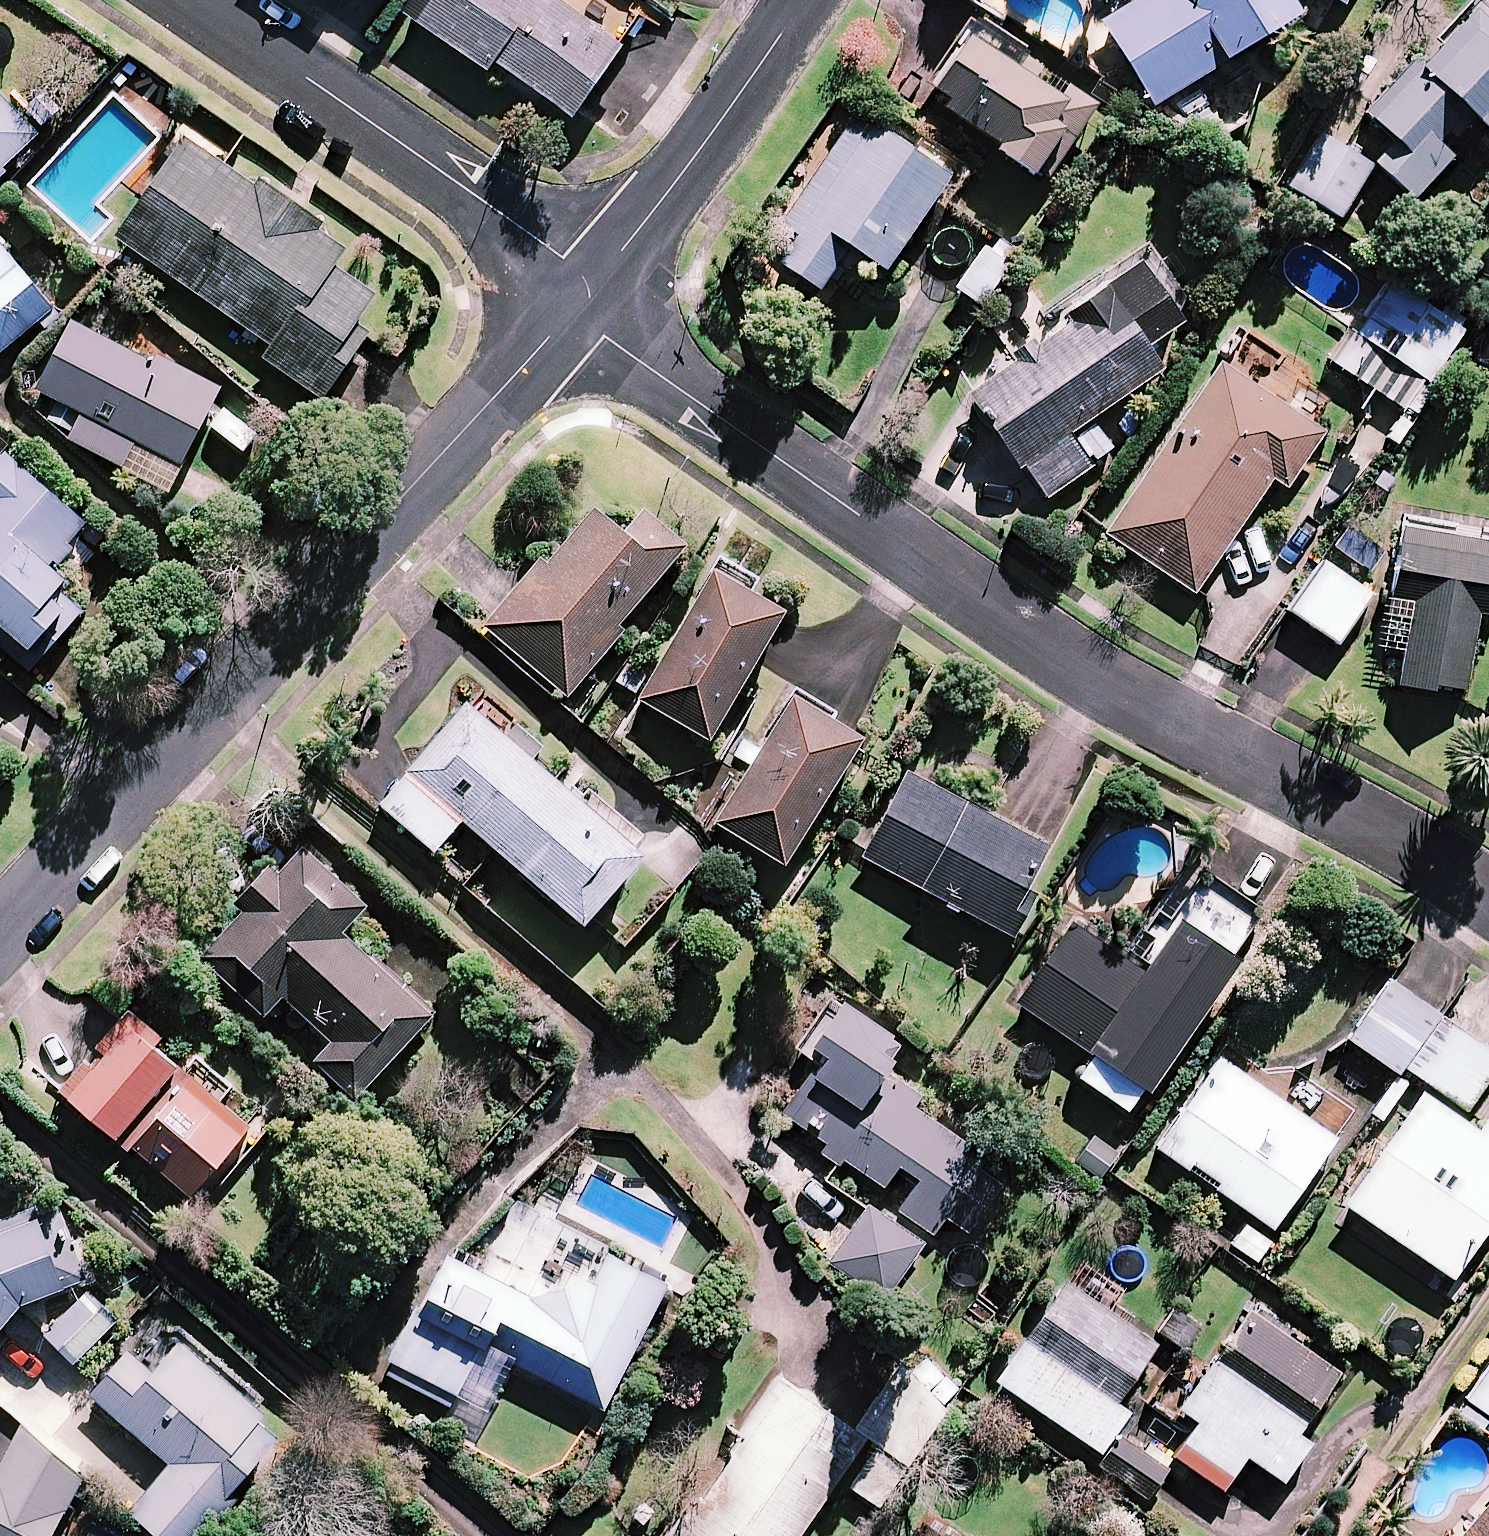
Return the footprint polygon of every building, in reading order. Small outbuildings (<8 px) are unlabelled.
[(421,21),(492,69),(498,60),(575,114),(644,15),(623,0),(436,0),(421,21)] [(1100,25),(1151,109),(1299,21),(1283,0),(1142,0),(1100,25)] [(1341,9),(1347,0),(1325,0),(1341,9)] [(1488,0),(1477,0),(1412,76),(1405,71),(1364,120),(1396,147),(1376,172),(1413,203),(1477,128),(1488,137),(1488,136),(1488,1),(1488,0)] [(1029,65),(977,27),(925,100),(1032,176),(1057,142),(1067,149),(1091,116),(1056,91),(1050,100),(1019,78),(1029,65)] [(0,96),(0,176),(40,139),(0,96)] [(945,184),(854,122),(761,257),(817,296),(847,253),(882,276),(945,184)] [(255,186),(185,138),(115,240),(273,349),(264,361),(324,402),(372,334),(358,324),(377,297),(335,268),(347,250),(321,232),(325,225),(259,179),(255,186)] [(1370,169),(1318,138),(1288,189),(1339,220),(1370,169)] [(0,246),(0,355),(54,309),(0,246)] [(1007,264),(982,249),(956,293),(981,308),(1007,264)] [(1181,323),(1138,267),(966,399),(1045,502),(1112,450),(1091,423),(1159,371),(1144,351),(1181,323)] [(159,357),(155,366),(73,323),(36,392),(83,417),(70,442),(122,470),(137,443),(182,467),(223,391),(159,357)] [(1410,415),(1433,379),(1351,325),(1327,362),(1410,415)] [(1330,395),(1240,334),(1104,536),(1193,596),(1270,482),(1285,491),(1322,436),(1309,427),(1330,395)] [(137,443),(122,470),(168,494),(182,467),(137,443)] [(2,455),(0,457),(0,645),(32,673),(90,607),(67,587),(49,572),(87,529),(2,455)] [(619,535),(590,511),(542,566),(537,561),(480,627),(564,699),(621,633),(614,627),(680,549),(638,513),(619,535)] [(1401,530),(1389,601),(1412,605),(1397,689),(1462,700),(1477,617),(1488,619),(1488,546),(1401,530)] [(1369,598),(1323,566),(1290,615),(1336,646),(1369,598)] [(780,615),(710,574),(634,703),(705,743),(780,615)] [(859,743),(789,699),(709,825),(780,869),(859,743)] [(641,860),(464,704),(402,773),(404,775),(459,824),(579,929),(641,860)] [(1045,851),(904,773),(857,857),(1009,941),(1033,898),(1022,892),(1045,851)] [(459,824),(404,775),(375,806),(431,855),(459,824)] [(367,909),(303,849),(278,875),(270,867),(234,906),(242,913),(200,958),(266,1018),(284,999),(331,1043),(313,1063),(355,1103),(434,1020),(343,935),(367,909)] [(1206,875),(1174,922),(1229,960),(1262,913),(1206,875)] [(1229,960),(1174,922),(1137,974),(1068,926),(1014,1004),(1144,1094),(1235,964),(1229,960)] [(1438,1015),(1387,980),(1346,1040),(1396,1075),(1438,1015)] [(976,1171),(985,1159),(912,1108),(920,1097),(885,1073),(890,1065),(876,1055),(887,1039),(838,1005),(806,1051),(819,1060),(781,1114),(824,1143),(818,1153),(838,1166),(842,1161),(882,1188),(897,1168),(917,1182),(896,1211),(932,1236),(944,1219),(965,1234),(998,1186),(976,1171)] [(163,1040),(130,1012),(98,1049),(104,1055),(92,1069),(86,1063),(60,1093),(130,1152),(133,1149),(192,1199),(252,1130),(155,1048),(163,1040)] [(1488,1078),(1488,1051),(1440,1017),(1404,1070),(1465,1112),(1488,1078)] [(1335,1139),(1218,1058),(1154,1149),(1271,1230),(1335,1139)] [(1417,1093),(1340,1206),(1452,1281),(1488,1226),(1488,1116),(1486,1114),(1474,1132),(1417,1093)] [(91,1275),(52,1199),(0,1225),(0,1335),(22,1310),(91,1275)] [(923,1244),(866,1206),(827,1262),(885,1301),(923,1244)] [(603,1256),(592,1277),(527,1298),(445,1256),(418,1309),(414,1307),(386,1360),(454,1395),(478,1348),(510,1364),(601,1411),(665,1287),(603,1256)] [(1154,1349),(1064,1286),(996,1383),(1099,1456),(1128,1415),(1114,1405),(1154,1349)] [(115,1324),(88,1295),(43,1336),(71,1365),(115,1324)] [(1306,1339),(1254,1303),(1179,1411),(1198,1424),(1174,1459),(1222,1492),(1245,1458),(1282,1484),(1309,1446),(1296,1437),(1337,1378),(1298,1350),(1306,1339)] [(1171,1309),(1154,1332),(1189,1358),(1206,1336),(1171,1309)] [(178,1343),(150,1377),(126,1356),(90,1398),(166,1464),(125,1512),(153,1535),(197,1535),(284,1434),(178,1343)] [(510,1364),(478,1348),(454,1395),(485,1411),(510,1364)] [(898,1361),(851,1431),(865,1440),(904,1471),(945,1411),(898,1361)] [(1464,1401),(1488,1418),(1488,1365),(1464,1401)] [(773,1377),(664,1535),(799,1535),(865,1440),(851,1431),(773,1377)] [(84,1475),(17,1438),(0,1469),(0,1535),(50,1535),(84,1475)] [(1458,1535),(1488,1535),(1488,1500),(1458,1535)]
